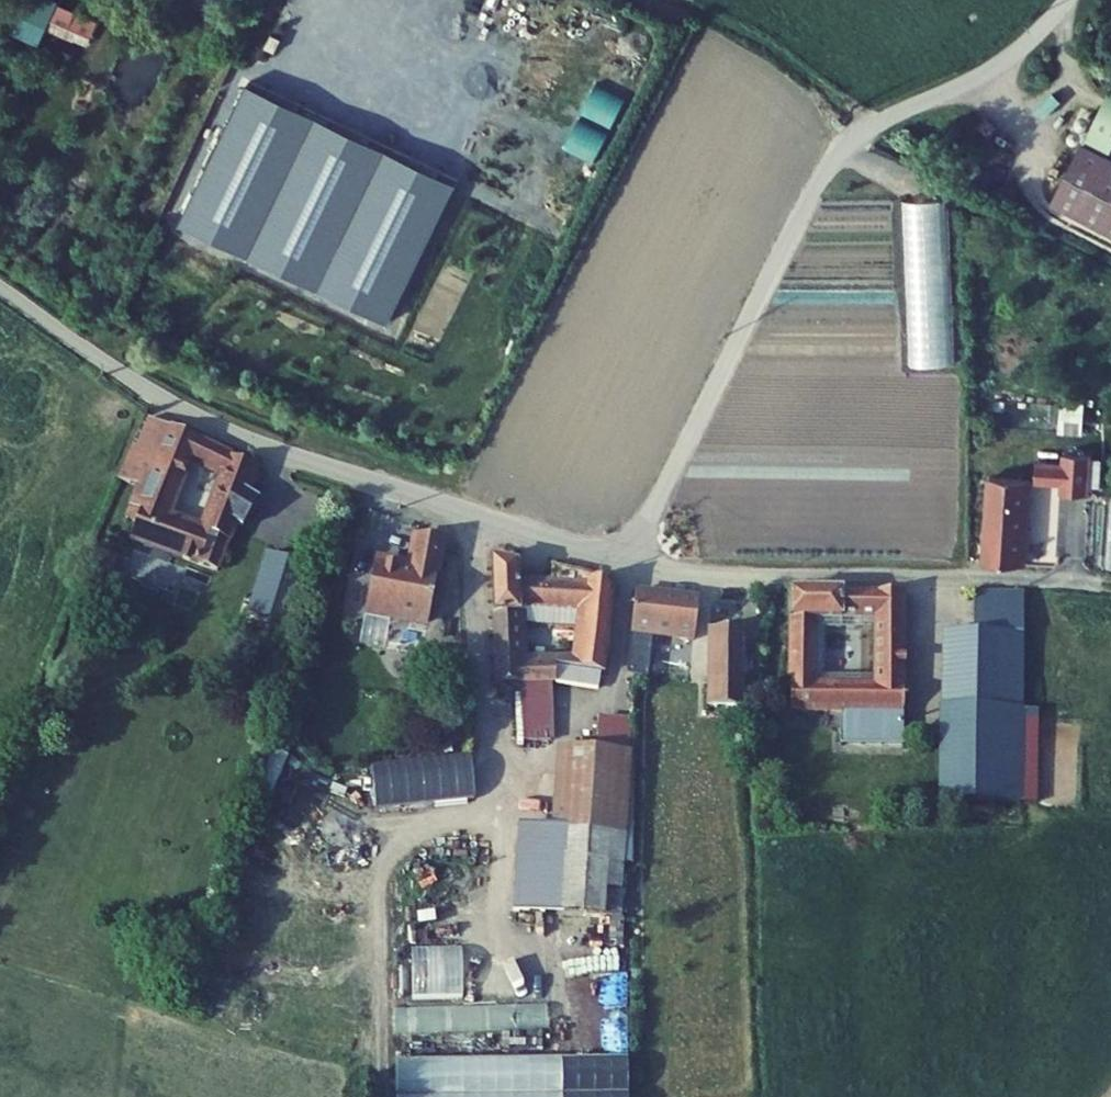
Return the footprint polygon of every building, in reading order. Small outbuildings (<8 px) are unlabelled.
[(80,0),(59,0),(52,15),(91,32),(101,10),(80,0)] [(1088,125),(1110,137),(1110,79),(1088,125)] [(1088,125),(1059,185),(1110,210),(1110,137),(1088,125)] [(949,198),(901,201),(909,368),(956,366),(949,198)] [(257,466),(233,456),(234,454),(172,429),(172,430),(149,420),(138,449),(135,448),(120,479),(142,488),(129,521),(141,526),(134,541),(218,570),(236,522),(244,527),(251,514),(241,509),(247,492),(257,466)] [(1063,460),(1089,463),(1088,473),(1110,475),(1110,435),(1091,433),(1091,443),(1064,441),(1063,460)] [(1058,459),(1017,456),(1011,542),(1051,544),(1058,459)] [(259,499),(247,492),(241,509),(251,514),(259,499)] [(447,605),(462,523),(435,517),(429,550),(394,543),(384,592),(447,605)] [(324,545),(286,533),(265,594),(303,607),(324,545)] [(94,548),(88,567),(119,578),(125,559),(94,548)] [(592,668),(605,669),(616,581),(596,580),(596,575),(554,566),(554,581),(524,581),(524,565),(495,563),(498,687),(519,687),(521,740),(548,740),(549,680),(591,683),(592,668)] [(696,593),(633,588),(630,629),(693,634),(696,593)] [(850,595),(796,593),(792,680),(796,679),(795,715),(813,715),(846,717),(846,729),(845,735),(908,736),(908,690),(881,689),(824,688),(824,623),(849,624),(850,595)] [(867,595),(850,595),(849,624),(866,625),(867,595)] [(910,597),(867,595),(866,625),(882,626),(882,672),(909,671),(910,597)] [(1022,803),(1025,595),(982,595),(981,636),(941,634),(939,802),(1022,803)] [(436,663),(444,617),(405,610),(397,657),(436,663)] [(766,614),(734,613),(732,690),(764,691),(766,614)] [(909,671),(882,672),(881,689),(908,690),(909,671)] [(846,729),(846,717),(813,715),(813,729),(846,729)] [(653,734),(578,730),(574,812),(539,810),(534,894),(643,900),(646,846),(653,846),(655,814),(648,814),(653,734)] [(908,736),(845,735),(845,759),(908,761),(908,736)] [(255,787),(270,794),(289,753),(273,747),(255,787)] [(358,764),(357,800),(395,801),(395,765),(358,764)] [(552,1000),(395,1006),(396,1033),(553,1027),(552,1000)] [(396,1060),(397,1096),(633,1096),(632,1056),(396,1060)]
